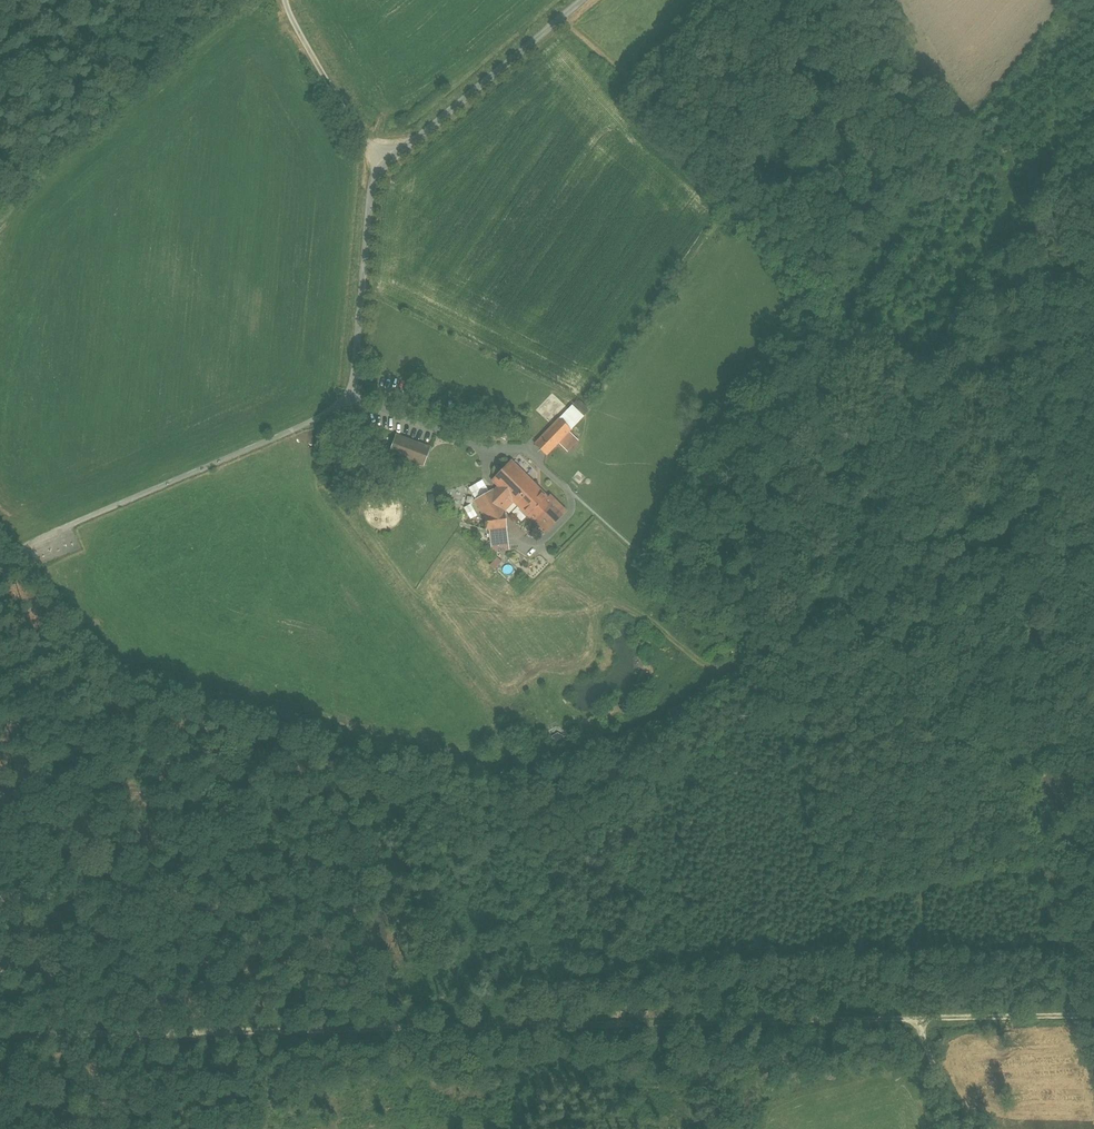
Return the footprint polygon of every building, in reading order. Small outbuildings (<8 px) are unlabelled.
[(569,397),(556,412),(568,424),(581,410),(569,397)] [(579,399),(575,403),(586,414),(591,410),(579,399)] [(568,424),(556,412),(537,431),(532,435),(544,448),(568,424)] [(503,422),(496,435),(505,439),(512,426),(503,422)] [(428,437),(394,425),(386,448),(420,460),(428,437)] [(490,492),(475,501),(481,511),(489,524),(492,552),(511,550),(507,517),(508,516),(518,508),(545,532),(567,507),(539,483),(511,458),(501,470),(490,483),(495,488),(493,490),(490,492)] [(499,556),(492,564),(497,569),(504,561),(499,556)]
